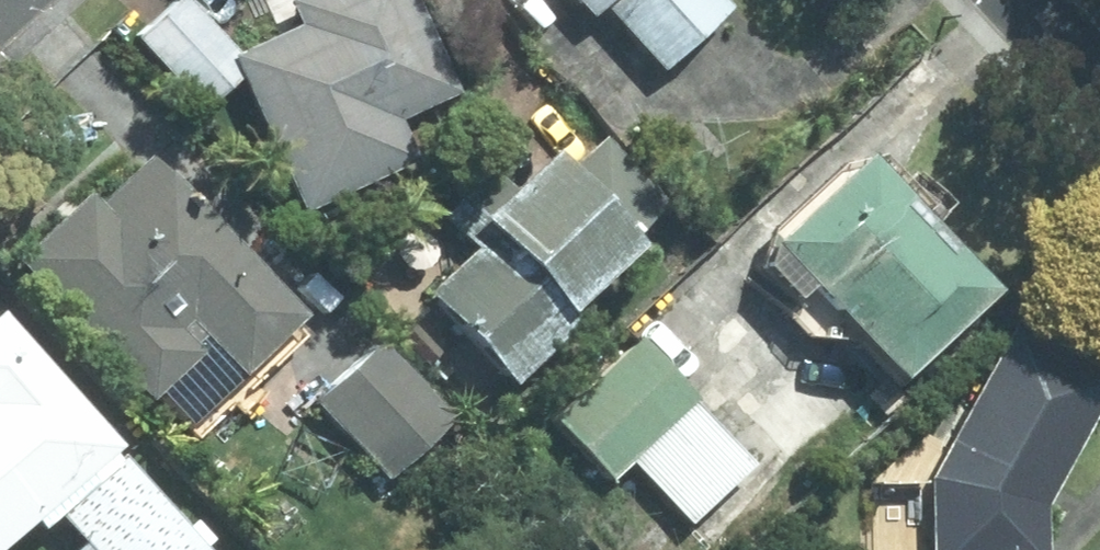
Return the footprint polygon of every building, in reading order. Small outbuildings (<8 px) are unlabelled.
[(274,5),(287,34),(234,57),(186,0),(179,0),(127,44),(192,120),(236,83),(293,220),(408,171),(388,126),(447,101),(405,0),(286,0),(274,5)] [(656,78),(727,9),(719,0),(560,0),(582,23),(593,12),(656,78)] [(463,249),(416,296),(510,390),(572,329),(561,318),(618,261),(630,273),(642,261),(627,245),(666,206),(597,136),(558,175),(539,155),(454,239),(463,249)] [(318,297),(159,142),(93,210),(78,196),(10,265),(149,399),(198,348),(234,383),(318,297)] [(853,156),(740,260),(784,307),(799,292),(889,389),(986,298),(853,156)] [(887,523),(886,549),(1040,549),(1041,512),(1099,409),(1099,353),(1014,304),(922,464),(920,524),(887,523)] [(0,329),(0,547),(23,526),(34,539),(52,522),(75,548),(73,549),(199,549),(0,329)] [(366,334),(299,396),(382,484),(448,422),(366,334)] [(643,335),(547,420),(604,483),(626,464),(681,527),(756,461),(643,335)]
